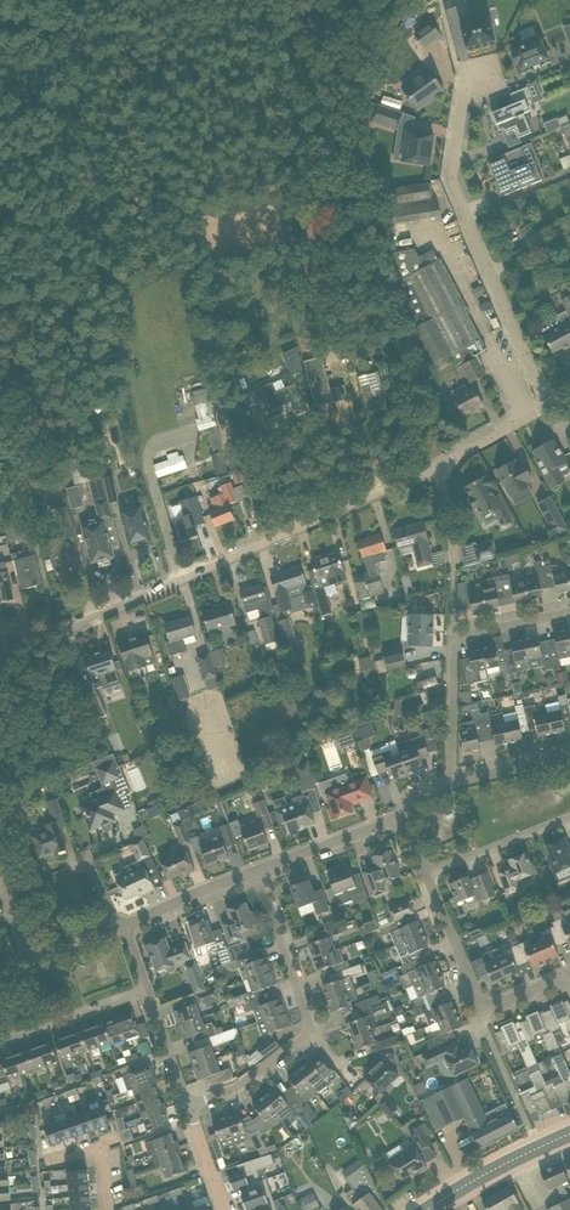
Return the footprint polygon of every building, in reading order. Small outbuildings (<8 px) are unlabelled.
[(445,9),(464,4),(463,0),(443,0),(445,9)] [(406,15),(402,24),(409,27),(413,18),(409,17),(406,15)] [(489,18),(461,25),(466,48),(495,41),(489,18)] [(431,23),(415,34),(424,47),(440,36),(431,23)] [(512,54),(516,64),(518,64),(521,71),(549,59),(541,41),(539,42),(536,37),(522,43),(524,46),(521,47),(521,48),(513,51),(514,53),(512,54)] [(426,67),(402,86),(418,109),(444,91),(426,67)] [(503,129),(505,133),(514,130),(518,138),(531,133),(524,114),(525,114),(524,114),(530,111),(526,101),(532,98),(528,87),(511,94),(515,104),(493,113),(492,113),(499,131),(500,131),(500,130),(503,129)] [(404,113),(378,104),(372,120),(398,129),(404,113)] [(561,127),(557,118),(544,124),(547,132),(561,127)] [(569,139),(569,123),(561,127),(567,140),(569,139)] [(398,131),(394,159),(403,161),(429,165),(434,136),(398,131)] [(531,168),(522,147),(498,157),(500,161),(490,165),(499,188),(502,187),(505,195),(542,180),(536,165),(531,168)] [(561,163),(564,169),(569,167),(569,159),(561,163)] [(384,190),(389,224),(441,216),(434,199),(431,199),(428,183),(384,190)] [(414,249),(393,253),(402,281),(401,282),(412,329),(411,329),(421,348),(418,350),(421,357),(419,358),(424,367),(429,365),(430,365),(452,354),(459,368),(462,366),(471,382),(485,375),(481,367),(482,365),(478,356),(479,354),(485,350),(439,261),(433,250),(418,257),(414,249)] [(561,279),(566,295),(569,294),(569,276),(561,279)] [(560,326),(543,336),(553,353),(567,346),(568,348),(569,347),(569,297),(562,301),(568,311),(556,317),(560,326)] [(244,348),(233,352),(236,358),(247,354),(244,348)] [(272,411),(283,406),(283,405),(291,401),(297,415),(307,410),(295,383),(286,388),(277,370),(290,364),(284,351),(272,356),(272,357),(270,359),(271,362),(266,364),(259,368),(262,375),(269,371),(273,381),(271,382),(272,382),(253,391),(258,401),(266,398),(268,403),(267,404),(269,407),(270,406),(272,411)] [(333,402),(330,389),(327,375),(315,378),(313,369),(324,366),(322,357),(304,361),(315,406),(316,406),(333,402)] [(136,363),(129,365),(131,372),(138,370),(136,363)] [(361,389),(363,388),(369,410),(384,406),(384,404),(382,396),(384,396),(385,396),(379,372),(367,375),(358,377),(361,389)] [(462,396),(455,400),(462,414),(482,404),(474,389),(469,392),(465,384),(458,388),(462,396)] [(198,418),(196,419),(199,431),(207,428),(213,454),(211,455),(216,475),(227,472),(222,453),(223,452),(208,392),(192,397),(198,418)] [(568,462),(558,444),(556,445),(553,440),(551,441),(550,439),(542,444),(543,445),(532,451),(535,457),(533,458),(551,490),(561,484),(557,477),(561,475),(557,468),(568,462)] [(153,465),(157,478),(187,468),(183,455),(179,456),(177,451),(167,455),(168,460),(153,465)] [(497,471),(505,486),(504,487),(508,496),(510,495),(511,496),(529,487),(526,482),(532,479),(523,464),(518,467),(515,461),(497,471)] [(241,471),(233,473),(235,483),(243,481),(244,481),(242,471),(241,471)] [(104,480),(108,498),(109,504),(119,501),(113,475),(103,478),(104,480)] [(468,487),(466,488),(471,498),(469,499),(474,509),(477,508),(482,518),(483,517),(487,523),(497,517),(495,513),(505,507),(500,497),(496,499),(484,478),(476,483),(474,480),(467,484),(468,487)] [(104,480),(89,483),(94,501),(108,498),(104,480)] [(205,481),(192,486),(196,494),(208,489),(205,481)] [(209,499),(214,510),(209,512),(215,527),(235,519),(229,505),(238,501),(231,482),(219,486),(222,493),(209,499)] [(62,508),(56,510),(58,517),(64,535),(76,531),(77,530),(72,512),(68,496),(59,499),(62,508)] [(185,516),(175,519),(182,540),(198,534),(195,525),(204,522),(196,497),(180,502),(185,516)] [(550,497),(538,504),(550,524),(545,527),(551,538),(567,529),(550,497)] [(109,504),(108,498),(94,501),(99,523),(83,527),(92,562),(104,559),(105,561),(112,559),(112,557),(113,557),(111,547),(120,545),(109,504)] [(120,511),(129,546),(151,541),(142,505),(120,511)] [(21,524),(23,535),(26,534),(29,548),(40,545),(33,521),(21,524)] [(394,531),(398,549),(411,546),(417,567),(433,563),(423,523),(394,531)] [(381,586),(382,586),(375,564),(385,561),(383,552),(386,551),(381,534),(358,541),(369,578),(354,583),(359,600),(383,593),(381,586)] [(79,577),(65,536),(46,542),(53,562),(51,562),(55,574),(59,573),(62,583),(79,577)] [(476,546),(474,546),(478,562),(497,557),(493,542),(476,546)] [(11,554),(12,561),(15,561),(22,589),(42,584),(35,555),(26,557),(25,550),(11,554)] [(312,562),(315,571),(309,573),(308,571),(307,571),(313,590),(314,590),(319,606),(318,606),(321,616),(332,613),(324,588),(344,582),(344,581),(347,580),(338,553),(329,556),(329,557),(322,559),(321,556),(311,560),(312,562)] [(542,559),(543,566),(550,564),(549,557),(542,559)] [(14,600),(4,562),(0,563),(0,603),(14,600)] [(309,606),(308,604),(316,601),(312,589),(308,590),(300,567),(271,577),(282,611),(292,608),(293,611),(309,606)] [(567,570),(553,573),(558,594),(569,591),(569,584),(567,570)] [(401,576),(405,594),(414,592),(409,574),(401,576)] [(501,576),(502,581),(505,592),(512,590),(515,603),(529,600),(524,579),(511,582),(509,574),(501,576)] [(538,576),(524,579),(529,600),(543,597),(538,576)] [(458,592),(457,601),(466,599),(465,592),(468,592),(466,582),(457,584),(458,592)] [(260,619),(257,620),(265,645),(279,641),(270,611),(274,610),(273,605),(272,606),(267,586),(262,588),(261,585),(240,591),(247,613),(258,610),(260,619)] [(481,589),(482,592),(486,610),(487,609),(500,606),(495,586),(481,589)] [(468,592),(468,595),(471,609),(473,615),(487,612),(487,609),(486,610),(482,592),(481,589),(468,592)] [(224,629),(237,625),(230,601),(220,604),(221,608),(203,613),(209,633),(214,632),(215,634),(225,631),(224,629)] [(411,610),(410,603),(402,604),(403,611),(411,610)] [(411,615),(409,645),(431,646),(432,635),(434,635),(434,628),(432,628),(433,616),(411,615)] [(171,642),(166,643),(171,656),(186,651),(182,639),(196,635),(190,617),(165,625),(171,642)] [(277,623),(283,643),(296,639),(290,619),(277,623)] [(247,632),(251,645),(259,642),(255,630),(247,632)] [(551,659),(552,664),(560,662),(560,659),(569,657),(569,644),(567,630),(553,633),(559,657),(551,659)] [(119,645),(128,673),(155,664),(146,636),(119,645)] [(538,636),(524,639),(529,660),(542,657),(538,636)] [(211,637),(205,639),(208,648),(214,646),(211,637)] [(505,652),(511,679),(519,678),(516,663),(520,662),(522,671),(531,669),(529,660),(524,639),(511,642),(512,649),(505,650),(505,652)] [(495,646),(482,649),(486,669),(499,666),(503,681),(511,679),(505,652),(497,654),(495,646)] [(383,653),(386,664),(404,659),(402,649),(383,653)] [(486,669),(482,649),(468,652),(469,658),(459,660),(459,686),(480,681),(478,671),(486,669)] [(121,684),(116,670),(116,669),(110,650),(84,658),(91,678),(95,689),(103,686),(104,690),(121,684)] [(210,652),(215,667),(223,665),(218,650),(210,652)] [(196,656),(204,681),(217,677),(209,652),(196,656)] [(288,667),(285,662),(287,661),(284,656),(276,660),(279,665),(280,664),(283,670),(288,667)] [(359,661),(362,672),(369,670),(367,659),(359,661)] [(552,664),(551,659),(543,661),(545,670),(553,669),(552,664)] [(267,673),(266,673),(272,670),(269,660),(256,664),(262,680),(269,678),(267,673)] [(555,673),(557,683),(568,681),(566,671),(555,673)] [(551,677),(545,682),(549,686),(554,681),(551,677)] [(323,683),(331,700),(341,695),(332,678),(323,683)] [(519,682),(512,684),(514,694),(520,693),(522,693),(519,682)] [(165,698),(169,710),(178,707),(173,690),(168,692),(169,697),(165,698)] [(459,693),(462,704),(472,702),(469,691),(459,693)] [(107,714),(99,694),(90,698),(98,718),(107,714)] [(547,713),(552,733),(565,730),(564,723),(569,722),(569,714),(567,699),(566,699),(565,694),(557,696),(559,706),(560,706),(561,710),(547,713)] [(518,719),(505,722),(509,743),(523,740),(521,733),(529,731),(524,707),(523,705),(515,707),(516,716),(518,719)] [(535,705),(524,707),(529,731),(537,729),(538,737),(552,733),(547,713),(538,716),(535,705)] [(488,712),(480,714),(483,723),(490,722),(488,712)] [(483,723),(480,714),(472,715),(474,725),(483,723)] [(137,752),(147,748),(136,721),(126,725),(137,752)] [(509,743),(505,722),(491,725),(496,746),(509,743)] [(460,724),(459,733),(460,733),(463,747),(461,747),(463,756),(473,754),(472,751),(480,750),(476,729),(467,731),(465,723),(460,724)] [(405,745),(398,748),(407,775),(420,771),(419,766),(422,765),(420,759),(430,756),(429,753),(438,749),(434,738),(435,738),(431,727),(418,732),(420,736),(413,738),(414,741),(405,745)] [(338,735),(342,748),(354,743),(350,731),(338,735)] [(359,741),(362,751),(371,748),(367,738),(359,741)] [(229,748),(229,762),(242,762),(242,748),(229,748)] [(407,775),(398,748),(390,751),(389,750),(372,756),(378,774),(388,771),(390,776),(393,775),(394,780),(407,775)] [(111,822),(116,820),(113,814),(124,809),(119,798),(130,793),(119,766),(118,766),(113,754),(92,762),(103,788),(90,793),(92,799),(80,805),(90,831),(101,826),(102,829),(103,829),(104,830),(106,832),(106,830),(111,829),(112,829),(112,827),(112,825),(113,825),(111,822)] [(295,766),(301,792),(315,787),(309,760),(295,766)] [(317,784),(323,799),(326,798),(330,808),(328,809),(332,819),(353,812),(350,803),(355,801),(356,803),(372,797),(365,776),(355,780),(352,775),(347,777),(345,774),(317,784)] [(46,784),(48,793),(54,791),(51,782),(46,784)] [(269,813),(269,814),(273,826),(285,822),(290,836),(299,832),(298,829),(315,823),(304,794),(291,798),(293,803),(275,810),(276,811),(269,813)] [(209,796),(178,811),(181,821),(182,820),(213,805),(209,796)] [(46,802),(51,817),(62,813),(57,798),(46,802)] [(156,798),(148,802),(150,807),(159,803),(156,798)] [(258,818),(269,814),(269,813),(264,799),(252,804),(258,818)] [(192,843),(191,843),(195,852),(201,849),(207,864),(224,858),(225,860),(229,858),(224,846),(227,845),(227,847),(237,844),(234,837),(235,837),(229,823),(227,816),(226,816),(221,801),(216,803),(224,825),(219,826),(223,836),(221,837),(220,836),(201,843),(199,837),(197,836),(190,839),(192,843)] [(181,847),(191,843),(192,843),(190,839),(182,820),(181,821),(178,811),(170,815),(173,823),(172,824),(181,847)] [(238,820),(229,823),(235,837),(242,834),(248,851),(259,847),(260,850),(268,847),(267,844),(268,844),(263,830),(261,824),(248,828),(246,823),(240,825),(238,820)] [(47,831),(33,836),(36,846),(34,847),(37,856),(39,855),(40,857),(55,852),(55,854),(67,850),(57,822),(45,826),(47,831)] [(554,874),(569,867),(569,848),(566,838),(545,846),(549,856),(547,857),(554,874)] [(159,857),(164,868),(169,879),(183,873),(185,875),(195,871),(185,848),(171,855),(169,852),(159,857)] [(363,872),(372,896),(381,893),(379,889),(384,887),(383,883),(400,876),(398,872),(400,871),(397,863),(395,863),(390,850),(372,857),(376,867),(363,872)] [(509,860),(511,867),(498,872),(507,895),(521,889),(517,881),(536,873),(532,862),(530,863),(526,853),(509,860)] [(121,890),(125,900),(143,891),(144,894),(155,889),(149,877),(159,873),(152,858),(143,863),(145,867),(127,875),(123,868),(113,872),(117,880),(116,880),(119,886),(121,890)] [(332,888),(325,890),(330,904),(337,901),(339,905),(352,900),(351,896),(366,891),(360,873),(352,876),(348,866),(327,873),(332,888)] [(455,898),(449,900),(457,920),(457,918),(465,915),(468,909),(466,906),(468,905),(467,903),(465,904),(464,900),(474,896),(476,901),(483,899),(484,901),(496,896),(486,873),(475,877),(476,878),(469,881),(468,876),(449,884),(455,898)] [(290,887),(298,908),(313,903),(317,915),(329,910),(321,889),(313,892),(309,880),(296,885),(296,884),(293,885),(293,886),(290,887)] [(121,890),(119,886),(108,891),(110,895),(121,890)] [(388,909),(393,922),(415,913),(409,900),(388,909)] [(243,939),(241,932),(254,927),(253,924),(256,923),(252,912),(249,913),(246,904),(227,910),(231,921),(222,924),(229,944),(243,939)] [(507,913),(511,923),(525,918),(521,907),(507,913)] [(553,926),(554,926),(559,937),(565,934),(569,945),(569,910),(563,913),(562,909),(552,914),(555,921),(551,922),(553,926)] [(325,930),(330,928),(338,926),(338,925),(335,919),(323,923),(325,930)] [(194,941),(197,948),(209,944),(212,953),(227,947),(221,929),(212,932),(208,920),(189,926),(194,941)] [(358,928),(361,936),(362,935),(364,934),(369,933),(379,928),(376,920),(358,928)] [(389,933),(395,945),(404,941),(423,933),(418,921),(399,929),(395,930),(392,923),(379,928),(383,936),(389,933)] [(338,926),(330,928),(333,936),(342,932),(339,925),(338,925),(338,926)] [(467,929),(471,937),(481,933),(478,925),(467,929)] [(536,941),(537,943),(545,960),(550,957),(551,959),(558,956),(553,944),(560,941),(559,937),(554,926),(553,926),(540,932),(543,937),(536,941)] [(395,945),(403,965),(404,965),(408,963),(425,956),(422,949),(428,946),(423,933),(404,941),(395,945)] [(308,944),(313,958),(336,950),(336,949),(331,936),(308,944)] [(166,939),(145,946),(148,955),(150,955),(156,971),(158,970),(165,968),(166,971),(170,972),(175,971),(176,967),(175,964),(191,959),(185,943),(169,949),(166,939)] [(518,944),(515,945),(522,961),(528,958),(533,969),(547,963),(545,960),(537,943),(531,946),(528,940),(518,944)] [(496,949),(493,950),(497,958),(505,977),(506,981),(520,975),(515,964),(522,961),(515,945),(502,951),(496,949)] [(334,973),(344,970),(350,968),(347,960),(343,961),(338,948),(336,949),(336,950),(313,958),(318,971),(332,966),(334,973)] [(505,977),(497,958),(493,950),(484,953),(473,958),(470,960),(469,960),(478,981),(489,976),(493,984),(500,981),(500,980),(505,977)] [(242,957),(240,952),(230,955),(232,961),(242,957)] [(272,970),(267,957),(255,961),(253,954),(254,954),(254,953),(242,957),(232,961),(234,968),(238,967),(243,981),(249,979),(272,970)] [(369,953),(363,955),(365,962),(371,960),(369,953)] [(412,985),(413,985),(440,974),(434,961),(411,971),(408,963),(404,965),(403,965),(400,966),(404,974),(407,973),(412,985)] [(194,963),(186,966),(195,993),(204,990),(194,963)] [(223,964),(215,967),(219,978),(226,975),(223,964)] [(323,985),(328,999),(354,989),(349,976),(363,971),(360,964),(350,968),(344,970),(347,977),(323,985)] [(272,970),(249,979),(254,992),(277,984),(272,970)] [(440,974),(413,985),(418,998),(413,1000),(414,1003),(416,1007),(425,1003),(422,996),(434,991),(445,986),(440,974)] [(195,996),(198,1005),(217,998),(216,995),(214,989),(195,996)] [(354,989),(328,999),(332,1012),(340,1009),(343,1017),(357,1012),(355,1004),(352,1005),(351,1002),(356,1000),(357,998),(354,989)] [(245,1003),(242,994),(225,1000),(228,1009),(245,1003)] [(357,1012),(358,1012),(358,1011),(363,1010),(381,1003),(378,996),(354,1004),(357,1012)] [(260,1006),(265,1019),(287,1012),(282,998),(260,1006)] [(545,1014),(552,1031),(559,1028),(558,1025),(565,1022),(569,1033),(569,1004),(569,1002),(564,1004),(562,1000),(549,1006),(552,1011),(545,1014)] [(424,1013),(429,1026),(457,1014),(451,1001),(429,1011),(425,1003),(416,1007),(413,1008),(413,1009),(416,1016),(424,1013)] [(347,1024),(351,1037),(371,1030),(377,1028),(372,1015),(383,1010),(381,1003),(363,1010),(358,1011),(361,1018),(347,1024)] [(174,1011),(179,1025),(201,1017),(196,1004),(174,1011)] [(401,1006),(394,1009),(397,1016),(404,1013),(401,1006)] [(527,1022),(521,1025),(528,1042),(535,1039),(534,1036),(541,1032),(549,1051),(559,1047),(552,1031),(545,1014),(544,1010),(543,1011),(544,1012),(540,1014),(538,1011),(525,1016),(527,1022)] [(287,1012),(265,1019),(270,1033),(292,1025),(287,1012)] [(123,1014),(117,1016),(126,1040),(128,1039),(140,1035),(132,1013),(124,1016),(123,1014)] [(457,1014),(429,1026),(437,1046),(442,1044),(439,1036),(462,1027),(457,1014)] [(113,1020),(105,1023),(104,1023),(111,1043),(110,1043),(111,1045),(126,1040),(117,1016),(112,1018),(113,1020)] [(201,1017),(179,1025),(184,1039),(206,1031),(201,1017)] [(99,1025),(92,1028),(99,1047),(110,1043),(111,1043),(104,1023),(105,1023),(104,1021),(98,1023),(99,1025)] [(528,1042),(521,1025),(519,1021),(519,1023),(515,1025),(513,1021),(500,1027),(503,1032),(496,1036),(503,1053),(511,1049),(509,1046),(516,1043),(519,1049),(526,1068),(537,1063),(528,1042)] [(409,1026),(402,1029),(405,1036),(416,1031),(414,1026),(409,1028),(409,1026)] [(84,1028),(79,1030),(86,1051),(99,1047),(92,1028),(85,1030),(84,1028)] [(209,1037),(213,1046),(239,1037),(235,1028),(209,1037)] [(74,1034),(67,1036),(74,1056),(86,1051),(79,1030),(73,1031),(74,1034)] [(371,1030),(351,1037),(356,1050),(370,1045),(373,1052),(398,1043),(395,1036),(375,1043),(371,1030)] [(74,1056),(67,1036),(60,1039),(60,1036),(54,1038),(61,1060),(74,1056)] [(253,1053),(255,1056),(248,1062),(250,1067),(279,1045),(273,1037),(257,1049),(258,1050),(253,1053)] [(45,1044),(39,1047),(45,1066),(58,1061),(50,1040),(44,1042),(45,1044)] [(450,1067),(447,1069),(447,1072),(448,1075),(451,1076),(454,1076),(478,1065),(477,1062),(479,1062),(476,1054),(474,1055),(469,1045),(462,1048),(459,1040),(422,1057),(427,1066),(445,1057),(450,1067)] [(188,1053),(193,1066),(215,1059),(210,1045),(188,1053)] [(31,1047),(25,1049),(33,1070),(45,1066),(39,1047),(32,1049),(31,1047)] [(21,1053),(14,1055),(21,1074),(33,1070),(25,1049),(20,1050),(21,1053)] [(235,1052),(236,1057),(245,1054),(243,1049),(235,1052)] [(546,1085),(555,1105),(554,1102),(560,1099),(563,1104),(569,1101),(569,1072),(561,1053),(551,1057),(562,1082),(555,1085),(553,1082),(546,1085)] [(365,1077),(373,1086),(380,1094),(399,1076),(391,1067),(394,1065),(395,1062),(395,1058),(392,1054),(389,1054),(385,1055),(384,1056),(383,1058),(383,1061),(365,1077)] [(6,1055),(0,1057),(8,1079),(21,1074),(14,1055),(7,1058),(6,1055)] [(311,1061),(300,1070),(312,1086),(317,1093),(327,1086),(322,1079),(323,1078),(327,1075),(326,1073),(329,1071),(333,1068),(323,1055),(320,1057),(319,1058),(320,1059),(313,1064),(311,1061)] [(0,1058),(0,1084),(9,1081),(8,1079),(0,1057),(0,1058)] [(215,1059),(193,1066),(198,1080),(213,1075),(217,1084),(233,1078),(229,1068),(220,1071),(215,1059)] [(127,1091),(131,1089),(156,1081),(151,1065),(122,1075),(127,1091)] [(329,1071),(326,1073),(327,1075),(332,1081),(336,1078),(336,1071),(333,1068),(329,1071)] [(555,1105),(546,1085),(539,1069),(529,1074),(537,1093),(530,1096),(529,1092),(521,1095),(529,1112),(536,1109),(538,1115),(551,1109),(550,1106),(554,1104),(555,1106),(555,1105)] [(300,1070),(288,1078),(301,1095),(312,1086),(300,1070)] [(423,1099),(432,1119),(437,1130),(464,1117),(480,1149),(519,1129),(510,1111),(489,1122),(467,1078),(442,1090),(423,1099)] [(131,1089),(136,1103),(158,1095),(156,1087),(158,1086),(156,1081),(131,1089)] [(303,1111),(298,1104),(292,1097),(286,1101),(276,1088),(264,1097),(282,1120),(283,1121),(294,1112),(297,1116),(303,1111)] [(26,1093),(28,1098),(29,1101),(42,1096),(40,1091),(34,1093),(33,1091),(27,1093),(27,1092),(26,1093)] [(337,1098),(341,1103),(349,1097),(344,1091),(337,1098)] [(136,1103),(141,1117),(166,1108),(164,1103),(161,1104),(158,1095),(136,1103)] [(112,1111),(114,1111),(120,1108),(118,1101),(114,1102),(113,1096),(107,1098),(109,1104),(110,1104),(112,1111)] [(261,1136),(282,1120),(264,1097),(253,1105),(262,1117),(254,1123),(261,1136)] [(378,1103),(390,1117),(398,1110),(386,1097),(378,1103)] [(303,1111),(310,1106),(304,1099),(298,1104),(303,1111)] [(92,1110),(98,1129),(110,1124),(104,1106),(92,1110)] [(114,1111),(118,1125),(124,1123),(122,1117),(127,1115),(125,1107),(120,1108),(114,1111)] [(166,1108),(141,1117),(146,1131),(168,1123),(165,1115),(168,1114),(166,1108)] [(80,1114),(86,1133),(98,1129),(92,1110),(80,1114)] [(226,1117),(233,1137),(236,1145),(251,1139),(257,1150),(258,1150),(261,1156),(268,1153),(269,1153),(265,1144),(261,1136),(254,1123),(244,1126),(239,1112),(226,1117)] [(353,1113),(351,1115),(349,1112),(344,1116),(350,1129),(358,1122),(355,1119),(357,1118),(353,1113)] [(68,1118),(75,1137),(86,1133),(80,1114),(68,1118)] [(219,1142),(233,1137),(226,1117),(212,1122),(219,1142)] [(56,1122),(63,1141),(75,1137),(68,1118),(56,1122)] [(44,1127),(51,1145),(63,1141),(56,1122),(44,1127)] [(124,1123),(118,1125),(120,1131),(121,1131),(124,1142),(134,1139),(131,1130),(127,1131),(126,1129),(125,1129),(124,1123)] [(408,1132),(420,1151),(432,1144),(427,1137),(432,1134),(425,1123),(420,1125),(408,1132)] [(152,1141),(156,1153),(179,1145),(177,1140),(174,1141),(172,1133),(152,1141)] [(274,1141),(265,1144),(269,1153),(268,1153),(268,1154),(277,1151),(274,1141)] [(213,1147),(218,1159),(225,1156),(220,1144),(213,1147)] [(388,1159),(401,1180),(417,1170),(418,1172),(427,1167),(413,1144),(388,1159)] [(156,1153),(161,1166),(181,1159),(178,1152),(181,1151),(179,1145),(156,1153)] [(327,1152),(318,1156),(323,1166),(332,1162),(327,1152)] [(244,1187),(244,1186),(261,1181),(260,1180),(257,1171),(275,1165),(271,1154),(251,1160),(237,1165),(240,1172),(228,1176),(230,1181),(229,1181),(229,1182),(230,1182),(233,1191),(244,1187)] [(181,1159),(161,1166),(165,1178),(188,1170),(186,1165),(183,1165),(181,1159)] [(345,1178),(359,1199),(353,1204),(358,1209),(385,1209),(383,1208),(385,1207),(365,1163),(364,1164),(362,1162),(356,1167),(358,1169),(345,1178)] [(556,1187),(562,1201),(569,1198),(563,1184),(568,1181),(560,1163),(540,1172),(548,1190),(556,1187)] [(68,1171),(69,1184),(88,1182),(87,1169),(68,1171)] [(9,1186),(8,1173),(7,1173),(0,1174),(0,1187),(9,1186)] [(134,1175),(128,1177),(134,1198),(145,1195),(142,1184),(136,1185),(134,1175)] [(273,1200),(266,1178),(260,1180),(261,1181),(244,1186),(244,1187),(247,1193),(241,1195),(243,1200),(242,1201),(243,1201),(246,1209),(247,1209),(252,1208),(273,1200)] [(69,1184),(70,1196),(90,1194),(88,1182),(69,1184)] [(0,1187),(0,1201),(11,1200),(9,1186),(0,1187)] [(484,1204),(488,1209),(522,1209),(509,1186),(482,1201),(484,1204)] [(319,1206),(313,1193),(296,1200),(301,1209),(311,1209),(319,1206)] [(70,1196),(71,1208),(91,1206),(90,1194),(70,1196)] [(562,1201),(545,1209),(546,1209),(569,1209),(569,1198),(562,1201)] [(273,1200),(252,1208),(253,1209),(277,1209),(273,1200)] [(34,1209),(40,1209),(39,1201),(31,1202),(32,1208),(34,1207),(34,1209)]
